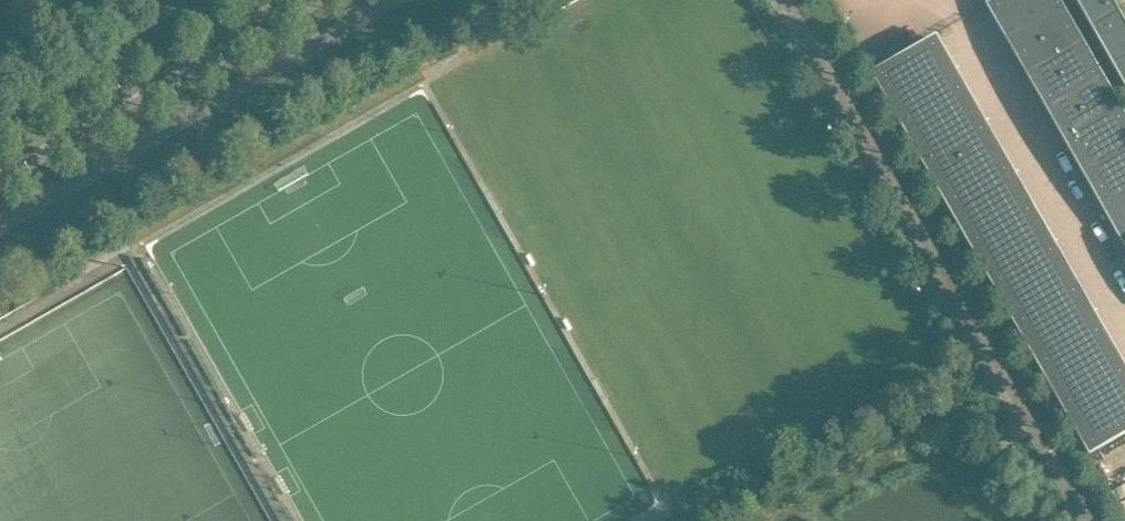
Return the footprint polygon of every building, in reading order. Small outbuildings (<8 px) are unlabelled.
[(997,1),(988,6),(1124,246),(1124,113),(1060,0),(999,0),(997,1)] [(1114,0),(1077,0),(1093,29),(1096,27),(1100,34),(1097,35),(1124,84),(1124,19),(1114,0)] [(1010,179),(930,38),(872,71),(952,211),(1010,179)]
